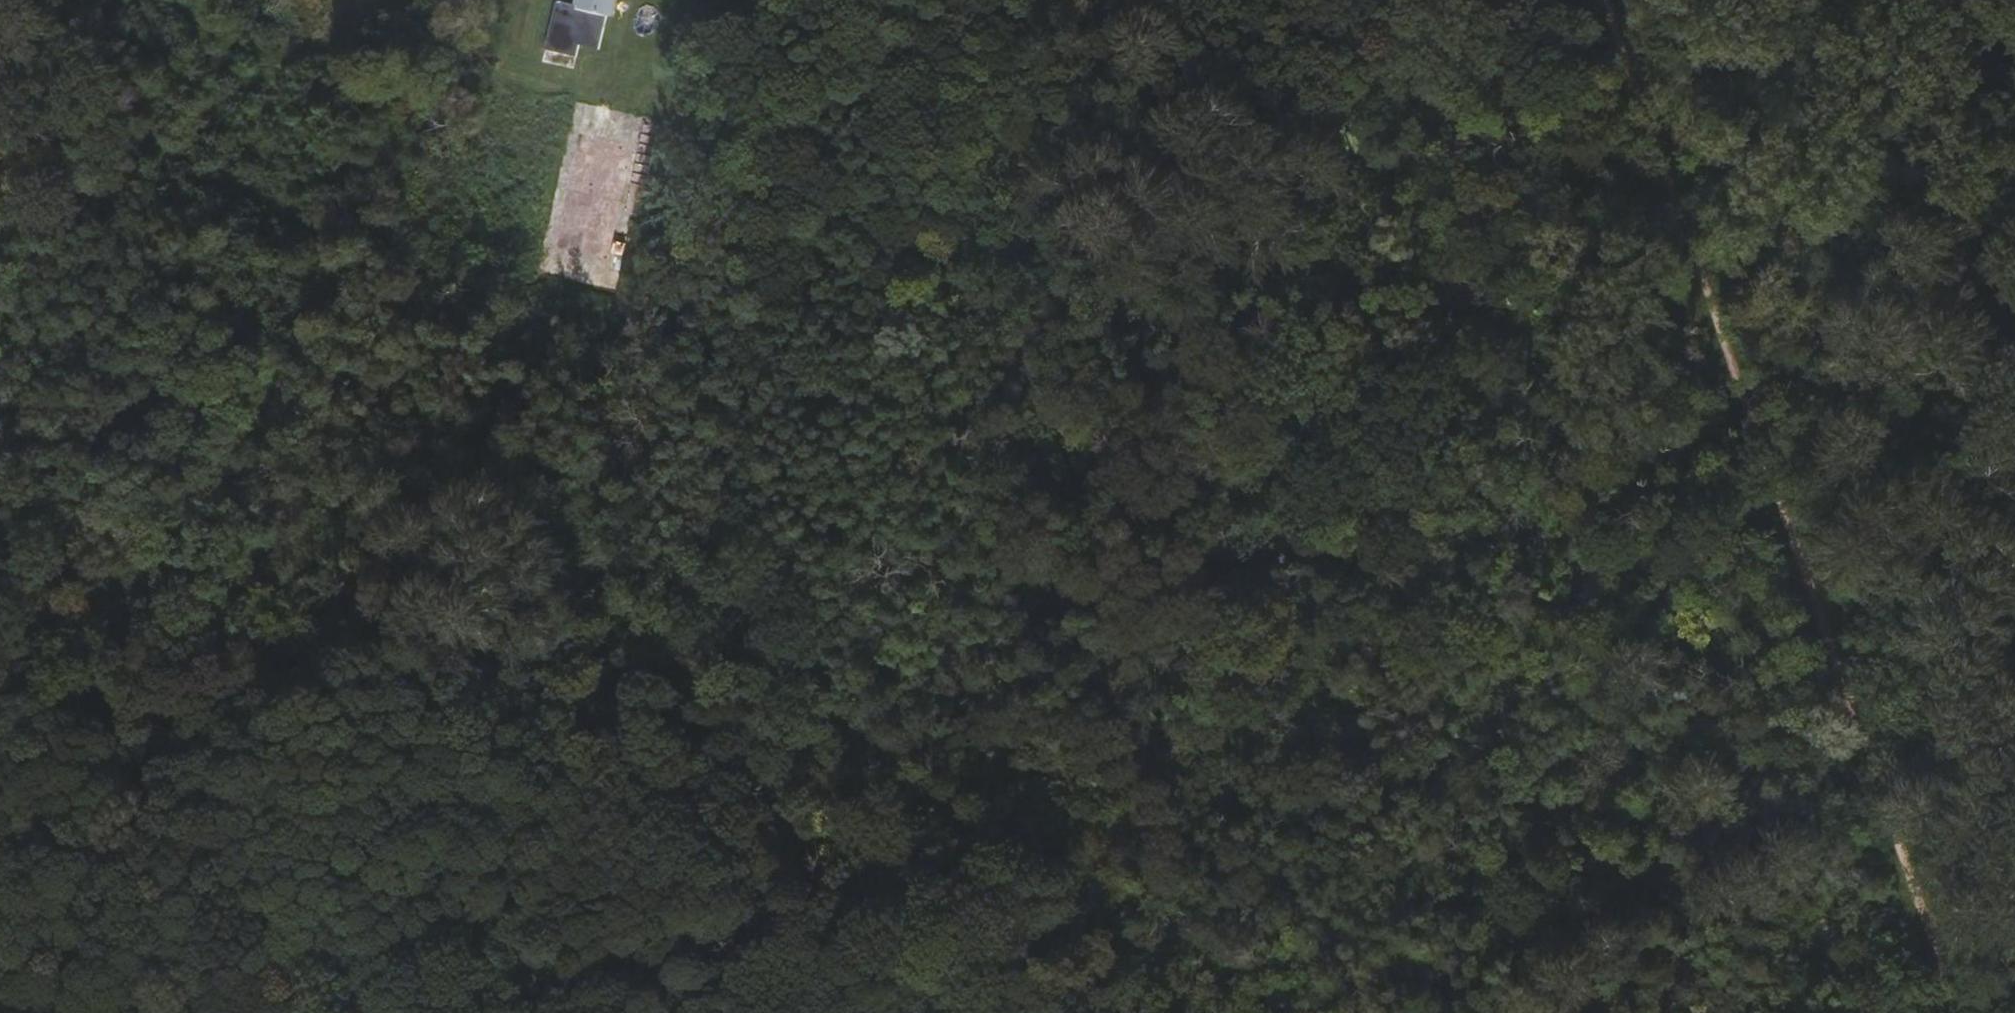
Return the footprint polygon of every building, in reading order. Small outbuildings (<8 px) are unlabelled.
[(613,0),(579,0),(578,3),(589,5),(585,22),(605,27),(613,0)] [(568,30),(572,15),(557,12),(546,56),(568,61),(575,33),(568,30)]
